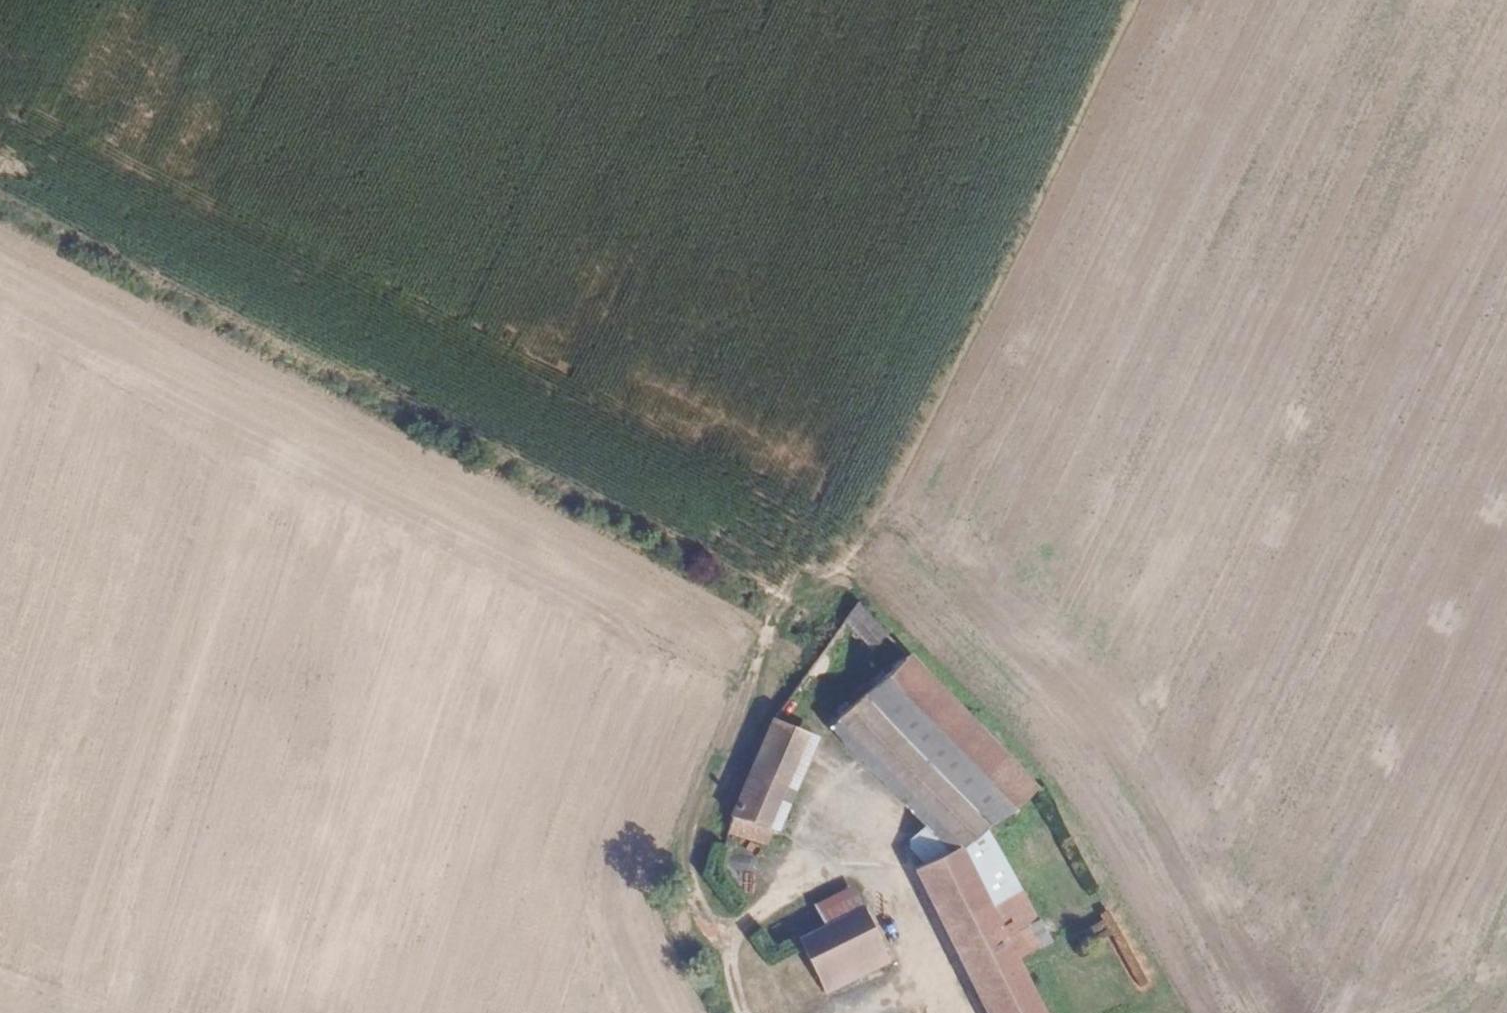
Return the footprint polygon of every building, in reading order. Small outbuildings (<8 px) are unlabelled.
[(890,629),(864,604),(854,616),(879,640),(890,629)] [(1058,935),(1007,810),(1044,770),(1025,752),(974,706),(906,643),(842,716),(910,780),(971,837),(924,860),(964,941),(1000,1012),(1062,1012),(1033,951),(1058,935)] [(776,826),(816,731),(782,714),(742,812),(776,826)] [(777,840),(782,829),(776,826),(742,812),(740,817),(738,825),(777,840)] [(899,955),(877,904),(810,935),(831,985),(899,955)]
